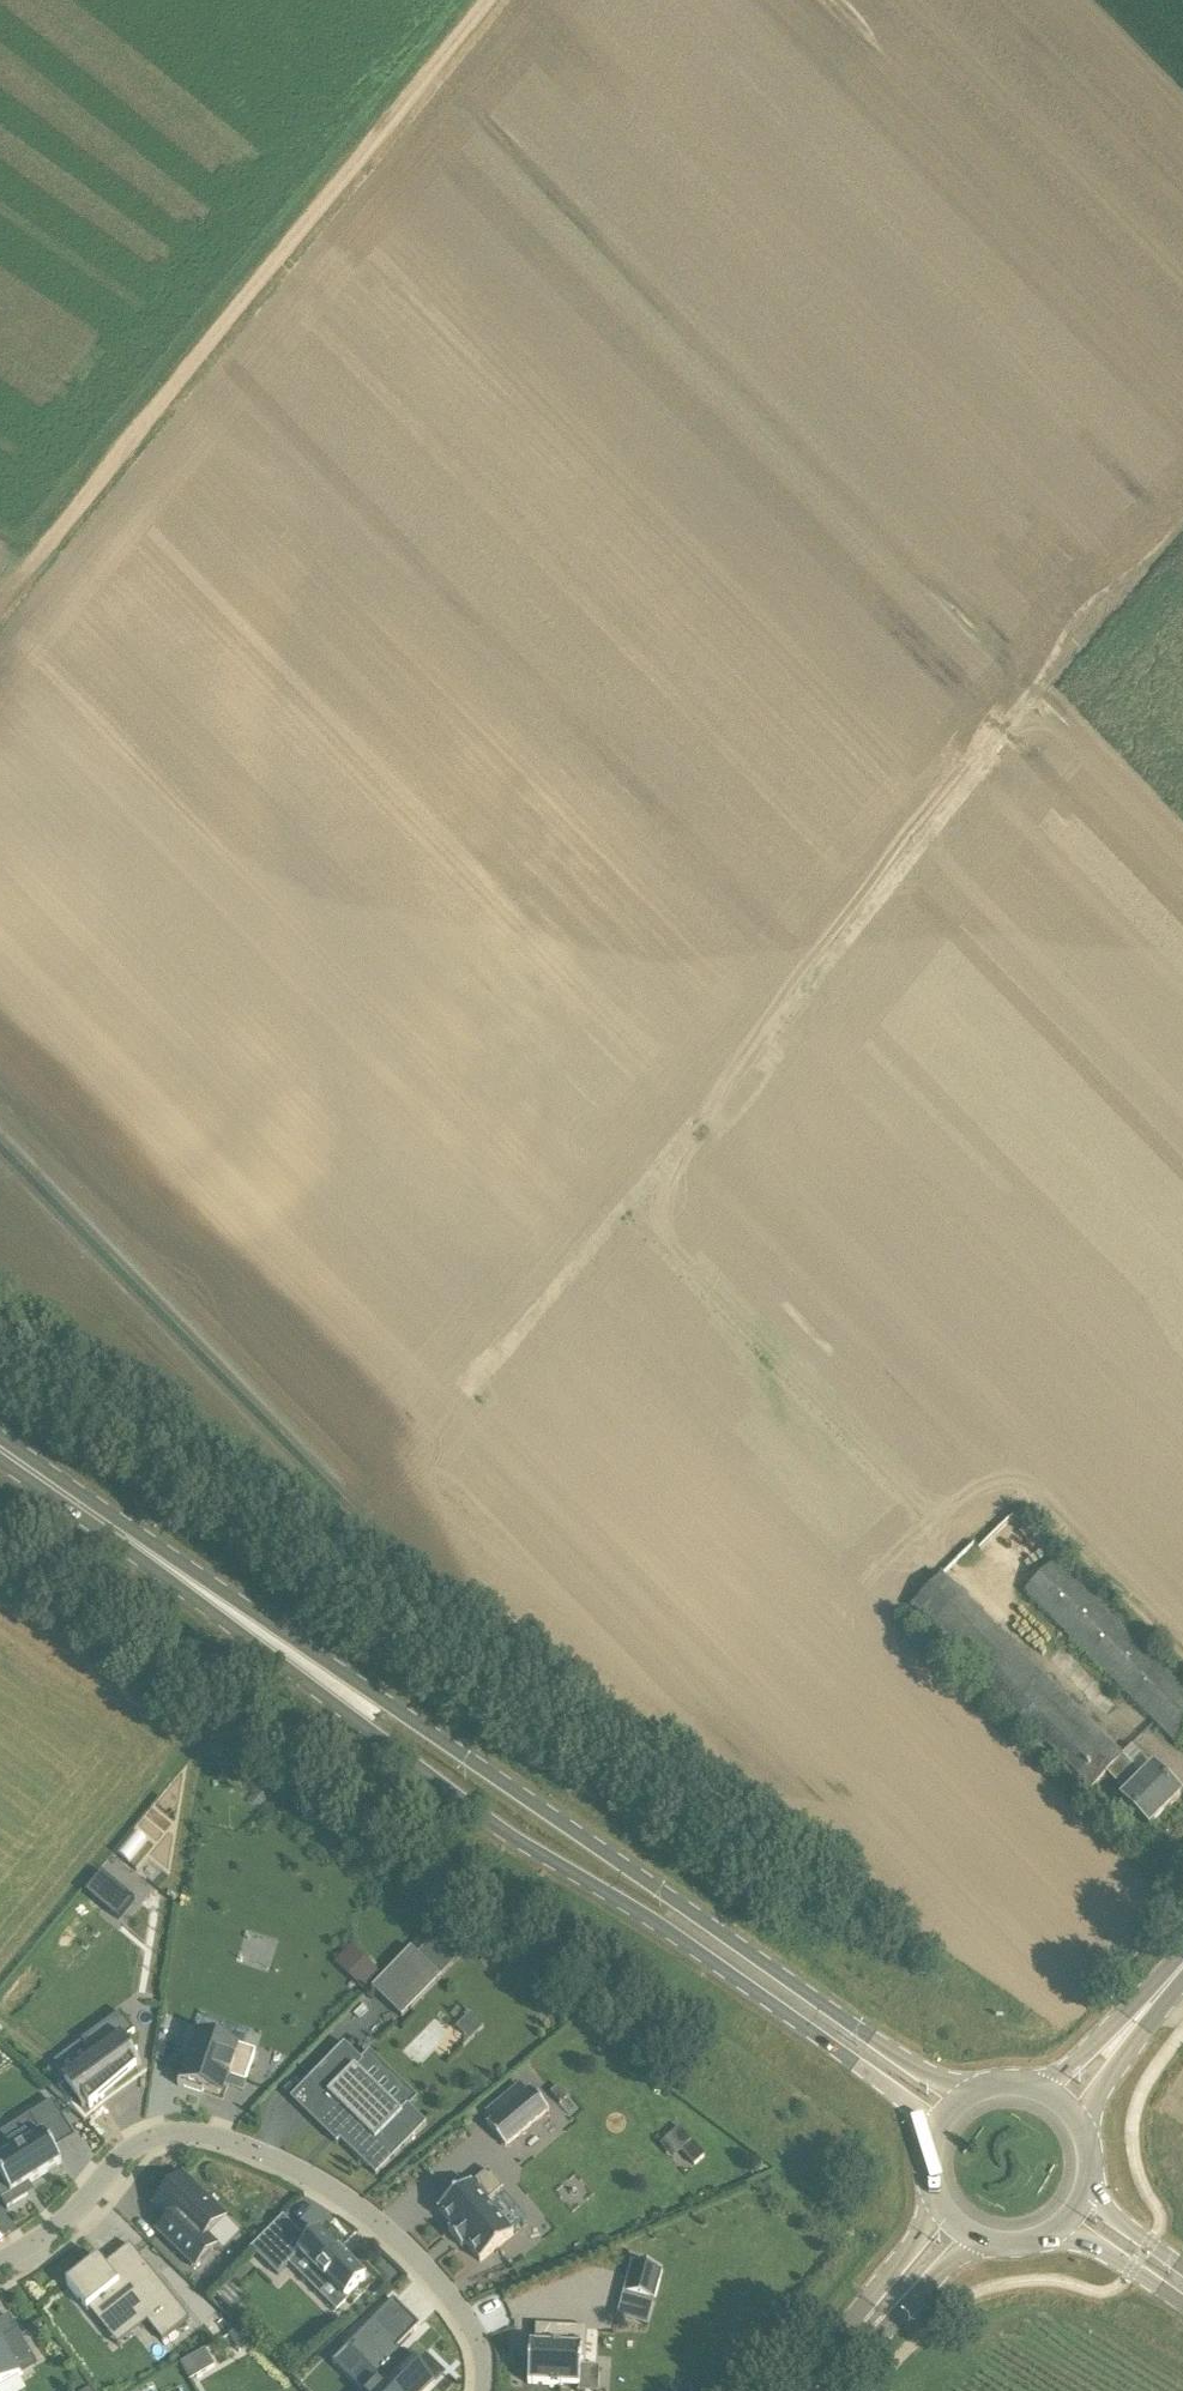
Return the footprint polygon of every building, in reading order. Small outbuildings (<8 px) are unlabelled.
[(1056,1561),(1024,1593),(1177,1745),(1182,1739),(1182,1691),(1056,1561)] [(910,1602),(1091,1786),(1126,1752),(944,1569),(910,1602)] [(1181,1796),(1154,1769),(1144,1779),(1123,1758),(1106,1774),(1127,1795),(1123,1800),(1150,1827),(1181,1796)] [(100,1877),(87,1893),(87,1894),(119,1920),(135,1901),(103,1874),(100,1877)] [(381,1974),(353,1946),(335,1964),(364,1992),(381,1974)] [(423,1998),(392,1969),(372,1990),(402,2020),(423,1998)] [(454,2027),(469,2040),(484,2024),(468,2011),(454,2027)] [(430,2028),(408,2049),(422,2064),(444,2043),(430,2028)] [(189,2071),(185,2069),(179,2087),(204,2095),(205,2091),(220,2096),(226,2077),(246,2084),(257,2053),(221,2040),(220,2043),(190,2033),(183,2055),(193,2058),(189,2071)] [(344,2046),(291,2101),(337,2146),(340,2142),(376,2177),(425,2126),(406,2107),(400,2114),(356,2072),(363,2065),(344,2046)] [(104,2073),(72,2088),(84,2114),(82,2115),(83,2117),(87,2115),(90,2120),(105,2111),(103,2107),(147,2087),(146,2085),(144,2086),(140,2076),(146,2073),(139,2057),(121,2065),(113,2048),(98,2055),(98,2054),(95,2055),(104,2073)] [(569,2099),(559,2087),(551,2094),(561,2105),(569,2099)] [(527,2093),(493,2122),(489,2125),(489,2124),(488,2125),(506,2148),(508,2147),(507,2146),(548,2112),(549,2112),(550,2111),(531,2089),(530,2090),(531,2091),(527,2093)] [(41,2130),(63,2117),(54,2102),(31,2117),(40,2131),(41,2130)] [(2,2210),(30,2192),(24,2183),(56,2163),(38,2135),(0,2159),(0,2158),(0,2206),(2,2210)] [(472,2184),(438,2212),(439,2213),(440,2212),(454,2229),(451,2232),(451,2231),(450,2232),(463,2248),(464,2247),(466,2245),(481,2262),(480,2262),(481,2263),(515,2235),(514,2234),(513,2234),(487,2203),(504,2190),(489,2172),(473,2185),(472,2184)] [(172,2227),(163,2235),(162,2237),(177,2251),(195,2269),(218,2245),(209,2236),(227,2218),(184,2176),(155,2206),(169,2220),(167,2223),(172,2227)] [(297,2231),(277,2251),(291,2265),(301,2255),(345,2299),(366,2278),(321,2234),(311,2244),(297,2231)] [(89,2310),(104,2328),(133,2305),(148,2323),(163,2342),(190,2320),(131,2246),(105,2267),(94,2275),(88,2268),(67,2285),(88,2311),(89,2310)] [(654,2302),(656,2302),(656,2300),(663,2272),(664,2272),(664,2271),(662,2270),(635,2263),(633,2262),(632,2264),(633,2264),(625,2292),(624,2294),(626,2294),(654,2301),(654,2302)] [(230,2286),(218,2297),(233,2312),(245,2300),(230,2286)] [(347,2348),(379,2380),(368,2390),(421,2390),(430,2382),(397,2349),(419,2327),(393,2302),(347,2348)] [(537,2327),(536,2345),(535,2357),(531,2357),(529,2385),(580,2388),(581,2368),(586,2368),(588,2329),(537,2327)] [(23,2375),(18,2367),(34,2358),(19,2331),(3,2340),(0,2335),(0,2388),(23,2375)] [(206,2350),(181,2365),(191,2382),(216,2368),(206,2350)]
